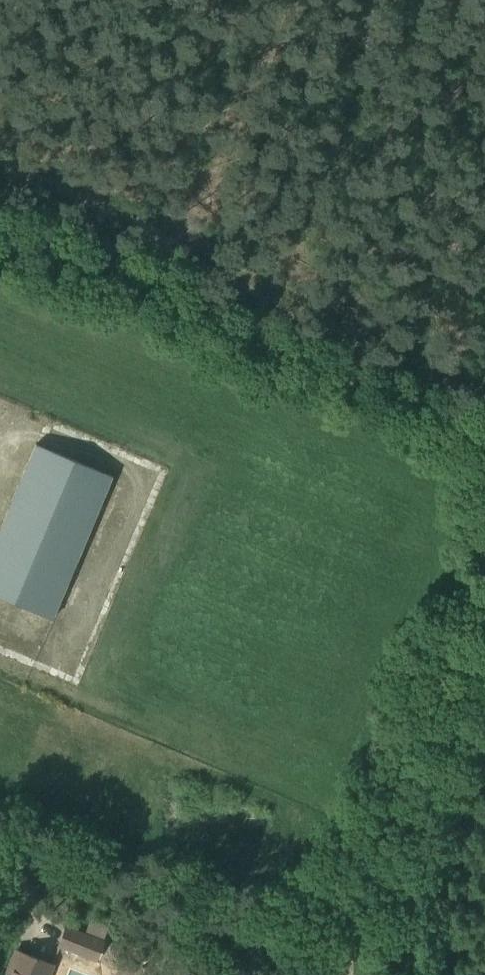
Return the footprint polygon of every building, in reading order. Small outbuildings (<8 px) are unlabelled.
[(0,527),(0,597),(51,618),(111,475),(35,443),(4,517),(0,527)] [(56,946),(96,961),(109,926),(89,919),(84,931),(64,924),(56,946)] [(54,964),(14,949),(4,974),(49,974),(54,964)]
